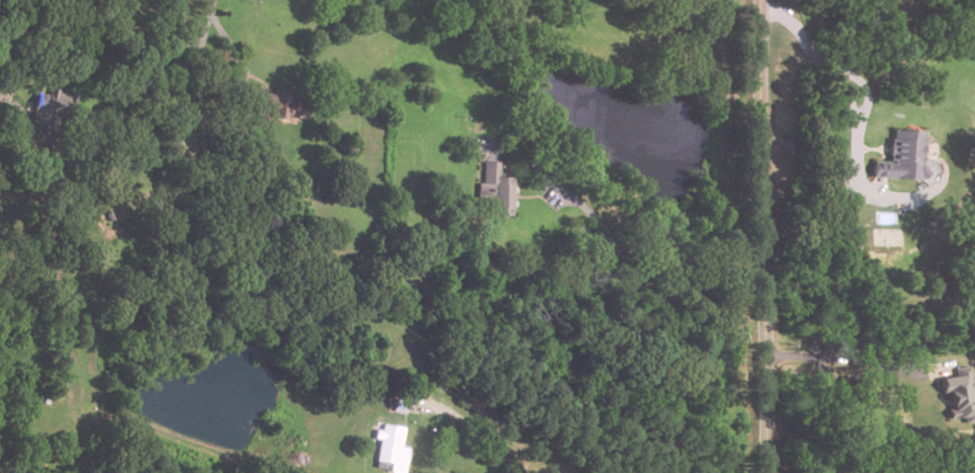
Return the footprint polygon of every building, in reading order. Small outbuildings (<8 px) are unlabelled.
[(273,87),(285,90),(284,97),(302,101),(299,116),(281,113),(280,118),(267,116),(273,87)] [(48,89),(76,95),(71,117),(52,114),(50,127),(28,123),(34,93),(47,96),(48,89)] [(891,132),(891,140),(887,140),(886,151),(886,163),(870,163),(870,178),(917,180),(925,173),(918,166),(919,133),(891,132)] [(480,164),(495,164),(495,179),(510,179),(510,197),(510,217),(483,217),(483,198),(474,198),(475,184),(480,184),(480,164)] [(941,394),(948,392),(951,408),(946,409),(948,419),(962,417),(963,423),(974,421),(974,383),(974,380),(971,380),(969,365),(954,368),(955,375),(938,378),(941,394)] [(400,413),(389,412),(390,400),(402,401),(400,413)] [(379,425),(371,469),(381,471),(383,464),(401,468),(404,449),(396,447),(400,429),(379,425)]
